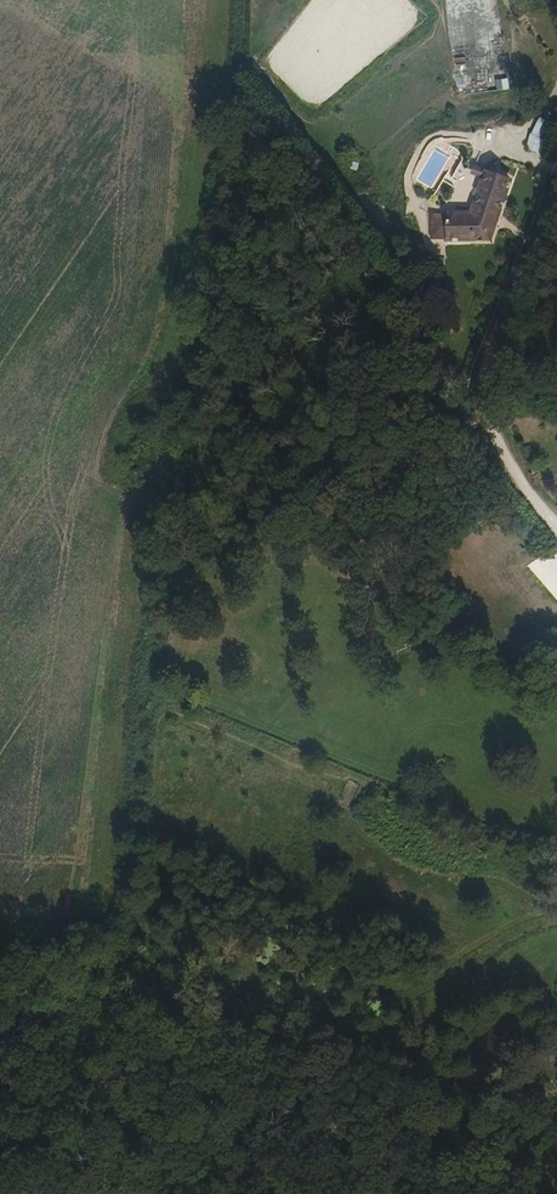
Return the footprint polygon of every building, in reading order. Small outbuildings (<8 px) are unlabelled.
[(497,90),(509,89),(508,78),(496,79),(497,90)] [(532,135),(529,151),(542,153),(545,138),(532,135)] [(431,212),(430,235),(490,240),(512,183),(486,172),(469,214),(431,212)]
